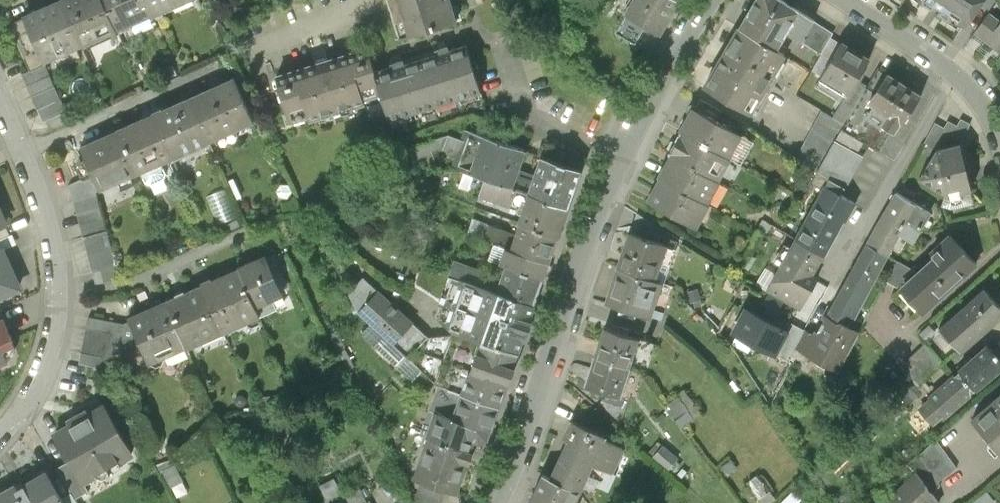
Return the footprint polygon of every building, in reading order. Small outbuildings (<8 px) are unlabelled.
[(81,51),(117,35),(101,0),(65,0),(59,3),(81,51)] [(117,35),(155,19),(146,0),(101,0),(117,35)] [(155,19),(196,0),(146,0),(155,19)] [(402,37),(458,21),(451,0),(391,0),(402,37)] [(504,10),(511,0),(498,0),(504,10)] [(662,40),(683,4),(677,0),(639,0),(627,19),(662,40)] [(738,24),(775,46),(783,31),(798,41),(812,20),(813,17),(789,0),(752,0),(738,24)] [(963,30),(980,6),(985,0),(922,0),(963,30)] [(980,6),(990,13),(999,0),(985,0),(980,6)] [(22,19),(43,68),(81,51),(59,3),(22,19)] [(999,25),(999,23),(991,16),(975,36),(986,44),(999,25)] [(29,74),(43,68),(22,19),(8,25),(29,74)] [(812,20),(798,41),(819,54),(832,32),(812,20)] [(738,24),(702,84),(750,112),(786,53),(775,46),(738,24)] [(986,44),(999,54),(999,25),(986,44)] [(420,50),(435,102),(481,88),(466,36),(420,50)] [(856,81),(869,59),(841,43),(815,85),(842,102),(846,95),(847,96),(856,81)] [(368,45),(277,73),(290,116),(309,111),(311,116),(367,99),(366,95),(382,90),(374,64),(368,45)] [(435,102),(420,50),(374,64),(382,90),(389,115),(435,102)] [(43,68),(29,74),(22,77),(43,124),(64,114),(43,68)] [(867,87),(875,92),(888,73),(878,68),(867,87)] [(903,124),(921,96),(888,73),(875,92),(871,98),(877,102),(868,116),(894,132),(901,122),(903,124)] [(188,98),(208,143),(255,122),(235,77),(188,98)] [(846,95),(842,102),(834,118),(845,124),(867,87),(856,81),(847,96),(846,95)] [(188,98),(153,114),(173,159),(208,143),(188,98)] [(679,126),(681,127),(729,155),(742,133),(692,104),(679,126)] [(834,118),(824,112),(797,160),(817,174),(817,173),(837,139),(843,129),(845,124),(834,118)] [(116,131),(136,175),(140,174),(162,164),(173,159),(153,114),(116,131)] [(923,153),(931,158),(936,148),(959,142),(971,124),(960,118),(956,125),(949,121),(944,128),(935,123),(925,142),(928,144),(923,153)] [(474,173),(485,177),(514,186),(521,166),(527,149),(465,127),(462,136),(456,151),(451,165),(464,169),(474,173)] [(668,151),(669,151),(719,181),(732,157),(729,155),(681,127),(668,151)] [(862,141),(843,129),(837,139),(855,151),(862,141)] [(116,131),(81,146),(94,175),(101,191),(136,175),(116,131)] [(456,151),(462,136),(448,131),(408,145),(414,166),(436,160),(432,149),(443,146),(456,151)] [(862,156),(855,151),(837,139),(817,173),(831,180),(843,187),(844,188),(862,156)] [(931,158),(919,178),(950,196),(972,190),(959,142),(936,148),(931,158)] [(656,174),(659,175),(709,204),(721,182),(719,181),(669,151),(656,174)] [(533,170),(526,191),(568,205),(582,166),(540,152),(533,170)] [(162,164),(140,174),(145,183),(151,185),(163,180),(166,174),(162,164)] [(533,170),(521,166),(514,186),(526,191),(533,170)] [(455,167),(431,173),(434,186),(458,180),(455,167)] [(474,173),(464,169),(459,185),(468,188),(474,173)] [(101,191),(94,175),(69,186),(84,239),(96,285),(120,282),(95,194),(101,191)] [(659,175),(646,197),(698,227),(711,205),(709,204),(659,175)] [(479,194),(520,208),(526,191),(514,186),(485,177),(479,194)] [(415,185),(402,180),(397,193),(410,198),(415,185)] [(843,187),(831,180),(796,240),(823,256),(844,220),(845,221),(856,204),(839,194),(843,187)] [(225,189),(207,197),(220,225),(237,218),(225,189)] [(568,205),(526,191),(520,208),(517,216),(559,231),(568,205)] [(930,212),(897,193),(868,244),(888,254),(900,234),(913,241),(930,212)] [(468,227),(504,240),(509,242),(514,229),(473,214),(468,227)] [(559,231),(517,216),(514,229),(509,242),(551,256),(559,231)] [(7,226),(0,230),(0,242),(12,237),(7,226)] [(902,280),(927,306),(979,258),(950,227),(931,245),(935,249),(916,267),(902,280)] [(616,267),(655,279),(667,244),(628,231),(616,267)] [(12,237),(0,242),(0,256),(10,252),(17,249),(12,237)] [(499,258),(503,260),(544,273),(551,256),(509,242),(504,240),(499,258)] [(814,273),(823,256),(796,240),(778,272),(768,289),(801,309),(817,280),(816,279),(814,273)] [(888,254),(868,244),(832,310),(851,320),(852,320),(888,254)] [(757,255),(744,248),(737,260),(750,267),(757,255)] [(266,251),(239,263),(262,314),(275,308),(270,296),(284,290),(266,251)] [(0,256),(0,298),(26,286),(10,252),(0,256)] [(494,287),(499,274),(453,256),(448,270),(494,287)] [(897,284),(902,280),(916,267),(899,258),(887,279),(897,284)] [(499,274),(494,287),(497,288),(535,301),(544,273),(503,260),(499,274)] [(200,280),(224,331),(262,314),(239,263),(200,280)] [(778,272),(768,266),(758,283),(768,289),(778,272)] [(616,267),(605,301),(650,315),(661,281),(655,279),(616,267)] [(485,303),(494,297),(497,288),(494,287),(448,270),(441,287),(485,303)] [(348,291),(358,309),(377,288),(362,274),(348,291)] [(164,296),(184,342),(187,348),(224,331),(200,280),(164,296)] [(959,350),(999,312),(999,307),(981,286),(937,326),(959,350)] [(383,332),(394,343),(414,322),(377,288),(358,309),(383,332)] [(494,297),(489,314),(526,326),(535,301),(497,288),(494,297)] [(453,327),(479,336),(486,313),(433,294),(427,308),(453,327)] [(164,296),(128,312),(149,358),(184,342),(164,296)] [(775,354),(787,331),(747,309),(734,332),(775,354)] [(851,320),(832,310),(828,316),(837,321),(841,320),(848,325),(851,320)] [(486,313),(479,336),(519,349),(526,326),(489,314),(486,313)] [(128,324),(88,316),(80,363),(119,370),(128,324)] [(822,323),(816,335),(809,348),(813,350),(841,366),(858,334),(847,327),(848,325),(841,320),(837,321),(828,316),(824,324),(822,323)] [(13,357),(8,345),(20,340),(11,318),(0,322),(0,363),(13,357)] [(787,331),(775,354),(788,361),(790,355),(804,329),(792,322),(787,331)] [(604,325),(594,354),(630,367),(640,337),(604,325)] [(809,348),(816,335),(804,329),(790,355),(805,363),(813,350),(809,348)] [(394,343),(383,332),(373,343),(412,380),(423,369),(394,343)] [(479,336),(462,389),(501,402),(519,349),(479,336)] [(901,364),(920,384),(926,378),(943,360),(924,341),(901,364)] [(988,341),(958,368),(977,389),(999,369),(999,354),(988,341)] [(594,354),(585,382),(621,394),(630,367),(594,354)] [(946,416),(977,389),(958,368),(926,395),(930,399),(918,409),(931,424),(944,412),(946,416)] [(923,391),(910,378),(898,390),(910,403),(923,391)] [(933,385),(926,378),(920,384),(927,391),(933,385)] [(428,409),(453,417),(462,389),(437,380),(428,409)] [(703,410),(684,387),(668,401),(687,424),(703,410)] [(478,426),(491,431),(501,402),(462,389),(453,417),(446,436),(473,446),(478,426)] [(970,414),(999,449),(999,389),(970,414)] [(238,393),(235,397),(234,402),(238,404),(243,404),(246,400),(246,396),(242,393),(238,393)] [(271,394),(261,395),(263,411),(273,410),(271,394)] [(132,452),(104,399),(51,428),(68,459),(80,480),(132,452)] [(567,436),(549,474),(580,489),(593,463),(613,472),(625,447),(603,437),(605,433),(572,417),(563,434),(567,436)] [(447,488),(456,492),(473,446),(446,436),(430,431),(414,477),(420,479),(447,488)] [(921,451),(939,478),(957,464),(937,436),(921,451)] [(658,440),(649,450),(673,471),(682,462),(658,440)] [(734,467),(719,445),(709,452),(724,474),(734,467)] [(901,468),(908,476),(913,472),(931,492),(941,482),(939,478),(921,451),(901,468)] [(86,490),(80,480),(68,459),(57,464),(71,489),(75,496),(86,490)] [(175,462),(163,469),(171,485),(184,478),(175,462)] [(0,485),(0,502),(68,502),(62,494),(45,464),(17,481),(14,477),(0,485)] [(527,502),(573,502),(580,489),(549,474),(543,471),(527,502)] [(766,502),(767,502),(778,496),(760,471),(749,479),(766,502)] [(880,502),(936,502),(939,501),(931,492),(913,472),(908,476),(880,502)] [(335,475),(320,482),(327,496),(341,489),(335,475)] [(825,487),(816,477),(808,485),(817,494),(825,487)] [(420,479),(413,498),(417,502),(441,502),(447,488),(420,479)] [(226,481),(212,487),(216,496),(230,490),(226,481)] [(366,497),(359,483),(346,490),(353,502),(355,502),(366,497)] [(68,502),(79,502),(75,496),(71,489),(62,494),(68,502)] [(217,499),(219,502),(227,502),(234,500),(230,493),(217,499)]
